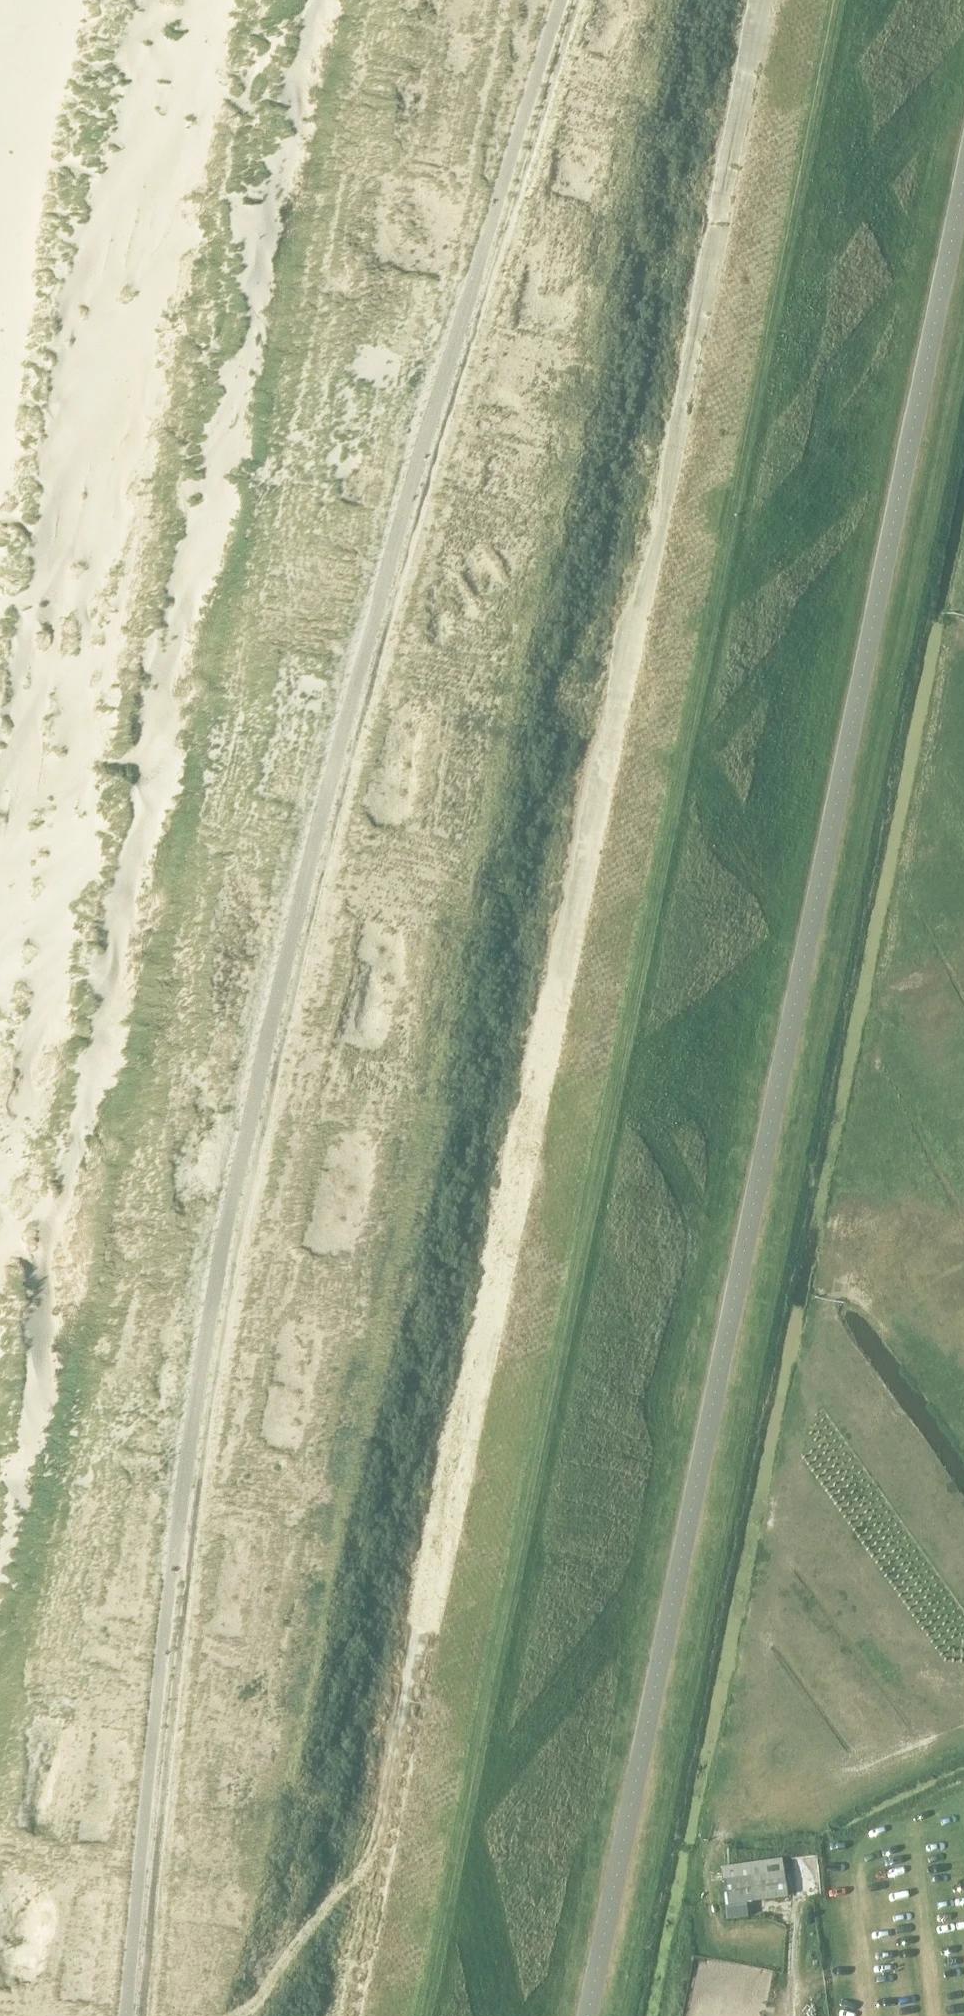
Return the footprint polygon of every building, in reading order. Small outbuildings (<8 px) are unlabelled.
[(721,1868),(726,1906),(787,1897),(781,1859),(721,1868)]
